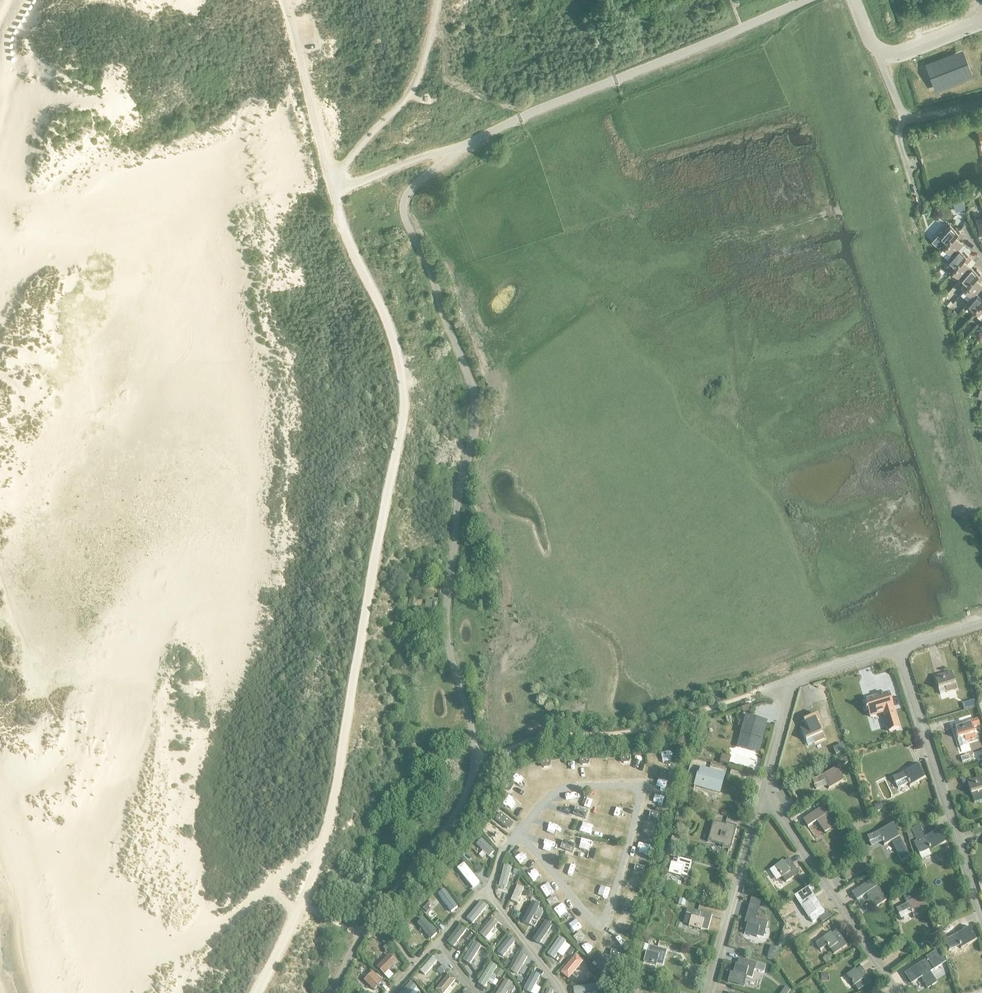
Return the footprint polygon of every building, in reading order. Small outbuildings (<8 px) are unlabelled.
[(964,69),(937,80),(939,84),(966,74),(964,69)] [(963,199),(953,201),(956,210),(965,208),(963,199)] [(937,235),(932,242),(938,247),(940,245),(943,248),(959,230),(956,227),(954,229),(949,224),(939,236),(937,235)] [(943,248),(939,253),(947,260),(951,255),(952,255),(958,248),(958,249),(962,243),(958,239),(963,233),(959,230),(943,248)] [(952,255),(951,255),(947,260),(952,264),(948,269),(952,272),(967,254),(964,250),(962,252),(958,249),(958,248),(952,255)] [(967,254),(952,272),(960,279),(970,267),(966,263),(971,257),(967,254)] [(970,267),(960,279),(964,283),(960,287),(964,290),(980,272),(976,269),(975,271),(970,267)] [(960,295),(968,302),(972,297),(976,293),(981,287),(981,284),(978,281),(981,277),(981,274),(980,272),(964,290),(960,295)] [(972,297),(968,302),(965,305),(974,312),(981,303),(981,295),(981,297),(976,293),(972,297)] [(974,312),(977,316),(976,317),(981,320),(981,319),(981,303),(974,312)] [(962,350),(960,352),(963,355),(964,355),(968,350),(964,347),(962,350)] [(426,600),(425,611),(432,612),(432,611),(437,611),(437,610),(437,604),(437,600),(433,599),(433,601),(426,600)] [(947,694),(957,690),(952,673),(934,678),(938,691),(945,689),(947,694)] [(976,678),(970,680),(973,689),(979,687),(976,678)] [(889,694),(865,701),(867,708),(866,708),(866,711),(868,711),(870,717),(883,713),(885,721),(896,718),(893,710),(894,710),(889,694)] [(752,704),(741,708),(742,713),(746,712),(750,713),(752,704)] [(768,722),(746,716),(737,748),(759,754),(768,722)] [(812,739),(814,744),(824,740),(819,729),(822,728),(817,716),(803,722),(806,728),(801,731),(806,742),(812,739)] [(960,726),(954,728),(958,740),(960,748),(967,746),(966,743),(976,740),(973,729),(980,726),(978,721),(964,725),(963,721),(959,722),(960,726)] [(897,723),(887,726),(889,732),(899,729),(897,724),(897,723)] [(912,739),(905,741),(908,749),(915,746),(912,739)] [(842,744),(833,749),(836,755),(845,751),(842,744)] [(638,752),(629,754),(632,765),(640,762),(638,752)] [(618,754),(611,755),(612,771),(619,770),(618,754)] [(722,754),(720,762),(729,764),(731,757),(722,754)] [(844,755),(838,758),(841,766),(848,762),(844,755)] [(590,757),(591,767),(600,766),(599,756),(590,757)] [(566,774),(576,774),(576,759),(566,759),(566,774)] [(537,760),(527,762),(530,774),(540,771),(537,760)] [(918,766),(892,779),(895,784),(897,789),(908,784),(910,787),(925,779),(918,766)] [(663,769),(661,775),(670,778),(672,772),(663,769)] [(694,786),(719,794),(725,776),(701,769),(700,771),(697,770),(696,774),(697,774),(694,786)] [(829,789),(844,782),(838,769),(812,781),(814,786),(825,782),(829,789)] [(515,773),(512,778),(523,785),(526,780),(515,773)] [(967,782),(971,795),(971,794),(974,804),(981,802),(981,778),(967,782)] [(513,784),(509,782),(504,790),(508,792),(511,791),(513,787),(513,784)] [(649,799),(662,802),(664,790),(651,787),(649,799)] [(686,787),(684,793),(692,795),(694,789),(686,787)] [(593,803),(595,797),(587,795),(585,802),(593,803)] [(880,803),(874,806),(878,812),(884,809),(880,803)] [(616,807),(614,815),(625,818),(627,809),(616,807)] [(573,816),(585,820),(588,813),(576,808),(573,816)] [(807,828),(810,826),(816,822),(824,834),(832,829),(838,825),(828,810),(825,812),(822,808),(803,821),(807,828)] [(651,811),(649,817),(658,820),(660,814),(651,811)] [(514,824),(500,814),(496,820),(509,830),(514,824)] [(713,823),(708,842),(722,846),(721,848),(730,850),(737,827),(726,824),(725,826),(713,823)] [(899,839),(893,825),(867,838),(870,843),(880,838),(884,846),(892,842),(901,861),(908,858),(899,839)] [(852,826),(846,828),(849,834),(855,831),(852,826)] [(912,833),(906,836),(909,841),(914,839),(916,842),(913,844),(919,856),(930,850),(930,852),(946,844),(939,831),(925,838),(919,826),(911,831),(912,833)] [(619,838),(621,828),(615,827),(613,837),(619,838)] [(641,828),(638,836),(647,839),(650,831),(641,828)] [(588,846),(589,838),(577,837),(576,845),(588,846)] [(601,839),(599,850),(610,852),(612,841),(601,839)] [(493,853),(481,840),(476,845),(488,858),(493,853)] [(645,855),(648,844),(638,841),(635,852),(645,855)] [(563,842),(561,850),(573,854),(575,847),(563,842)] [(548,855),(557,857),(559,848),(550,846),(548,855)] [(562,864),(571,865),(573,857),(564,855),(562,864)] [(687,878),(691,863),(674,858),(672,864),(671,864),(668,874),(680,878),(681,876),(687,878)] [(774,867),(769,871),(777,882),(782,878),(786,884),(799,875),(788,860),(783,863),(782,862),(774,867)] [(599,861),(598,870),(610,872),(612,864),(599,861)] [(480,884),(464,864),(456,870),(472,890),(480,884)] [(636,865),(634,871),(643,873),(645,868),(636,865)] [(506,889),(511,868),(503,866),(498,887),(506,889)] [(576,875),(572,886),(583,890),(587,879),(576,875)] [(548,892),(557,884),(551,877),(542,885),(548,892)] [(809,877),(802,882),(805,887),(813,882),(809,877)] [(873,880),(871,881),(851,894),(856,901),(865,895),(874,909),(887,901),(873,880)] [(620,889),(633,893),(636,885),(623,881),(620,889)] [(593,899),(598,891),(589,886),(584,893),(593,899)] [(516,905),(523,889),(516,887),(510,902),(516,905)] [(907,904),(896,910),(899,915),(909,909),(913,917),(928,909),(921,896),(916,888),(910,891),(902,896),(907,904)] [(457,908),(443,890),(436,896),(450,914),(457,908)] [(809,891),(794,900),(814,929),(829,919),(809,891)] [(558,901),(555,896),(546,902),(550,907),(558,901)] [(680,899),(678,905),(684,907),(686,901),(680,899)] [(751,899),(744,924),(747,925),(744,933),(763,939),(767,923),(756,920),(761,902),(751,899)] [(472,925),(485,908),(480,903),(466,920),(472,925)] [(528,926),(538,907),(531,903),(522,923),(528,926)] [(562,904),(555,906),(557,914),(564,912),(562,904)] [(624,907),(622,913),(631,915),(633,910),(624,907)] [(702,930),(708,932),(712,916),(687,910),(683,924),(689,926),(689,928),(701,931),(702,930)] [(612,917),(609,927),(624,931),(626,921),(612,917)] [(437,935),(422,920),(416,925),(431,940),(437,935)] [(497,925),(492,920),(479,935),(484,940),(497,925)] [(539,946),(551,927),(545,923),(532,941),(539,946)] [(453,948),(465,931),(459,926),(447,944),(453,948)] [(977,942),(970,928),(944,941),(947,946),(949,952),(960,946),(961,949),(977,942)] [(584,937),(581,932),(573,938),(577,943),(584,937)] [(830,934),(822,940),(814,945),(819,951),(826,946),(829,951),(830,950),(833,956),(846,947),(836,932),(831,935),(830,934)] [(580,941),(585,949),(597,940),(592,933),(580,941)] [(502,958),(515,942),(509,938),(497,953),(502,958)] [(553,960),(566,943),(559,938),(547,956),(553,960)] [(469,965),(480,947),(474,943),(463,961),(469,965)] [(662,967),(667,952),(649,947),(647,953),(646,953),(643,963),(656,966),(656,965),(662,967)] [(612,950),(610,955),(619,958),(621,953),(612,950)] [(928,960),(906,974),(912,984),(921,978),(928,988),(936,983),(929,973),(940,966),(938,963),(943,960),(938,952),(927,958),(928,960)] [(389,955),(376,968),(389,980),(393,976),(389,971),(394,965),(393,964),(396,961),(389,955)] [(517,976),(526,959),(519,955),(510,972),(517,976)] [(568,981),(583,963),(575,956),(561,974),(568,981)] [(828,956),(822,959),(826,965),(832,961),(828,956)] [(436,963),(432,959),(420,972),(424,976),(436,963)] [(730,973),(727,982),(743,986),(744,984),(745,979),(746,978),(751,980),(754,971),(763,974),(765,966),(738,959),(737,965),(735,965),(733,974),(730,973)] [(601,966),(609,970),(612,964),(605,960),(601,966)] [(484,989),(497,968),(490,964),(478,985),(484,989)] [(857,992),(870,983),(860,968),(855,972),(855,970),(846,976),(853,987),(854,987),(857,992)] [(383,982),(373,972),(364,982),(374,991),(383,982)] [(539,977),(532,974),(523,992),(525,992),(531,992),(539,977)] [(448,976),(435,992),(436,992),(445,992),(455,982),(448,976)] [(512,985),(505,981),(497,992),(508,992),(512,985)] [(633,982),(632,988),(639,990),(641,983),(633,982)] [(411,984),(401,992),(412,992),(416,989),(411,984)]
